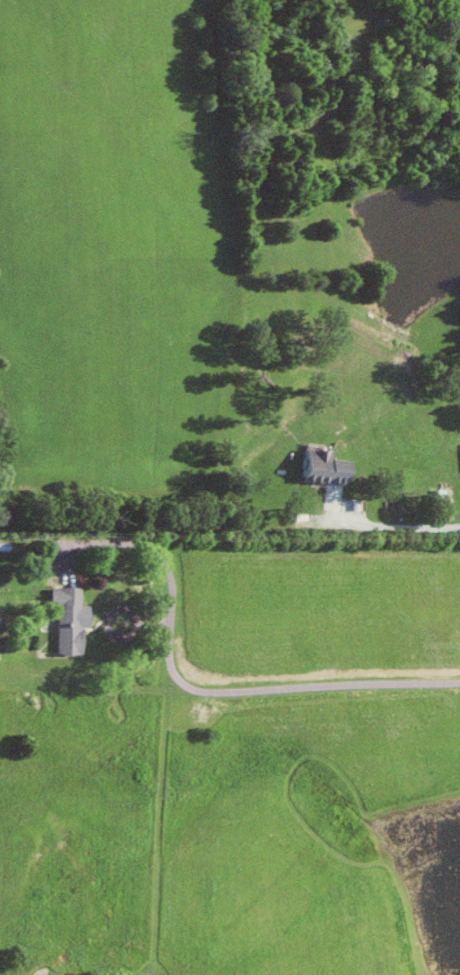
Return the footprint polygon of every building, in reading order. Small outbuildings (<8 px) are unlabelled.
[(336,451),(311,451),(310,483),(354,484),(355,461),(336,461),(336,451)] [(62,605),(63,654),(88,653),(87,626),(94,626),(94,605),(86,605),(86,587),(56,587),(57,605),(62,605)]
